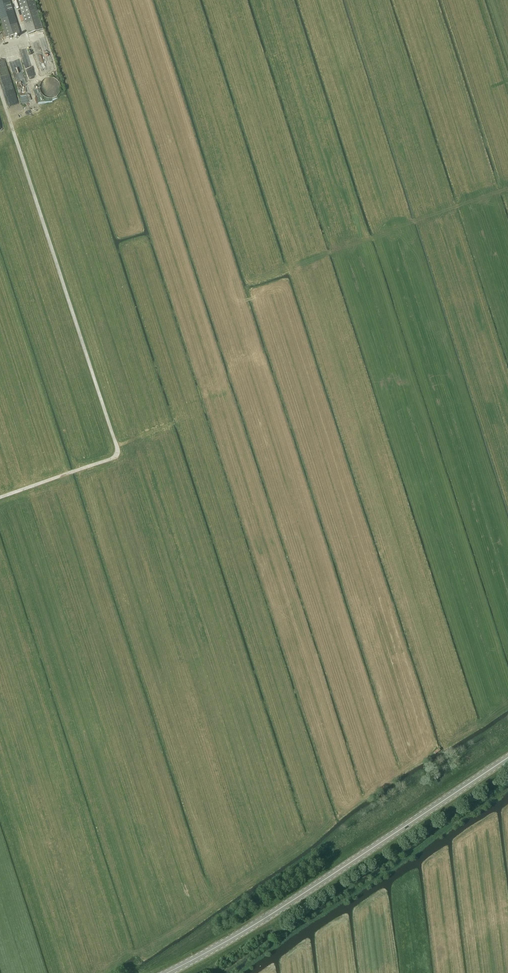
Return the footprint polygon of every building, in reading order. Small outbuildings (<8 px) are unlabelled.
[(20,34),(9,0),(0,0),(0,16),(7,38),(20,34)] [(43,29),(34,0),(17,0),(28,34),(43,29)] [(43,29),(28,34),(39,71),(55,66),(43,29)]
